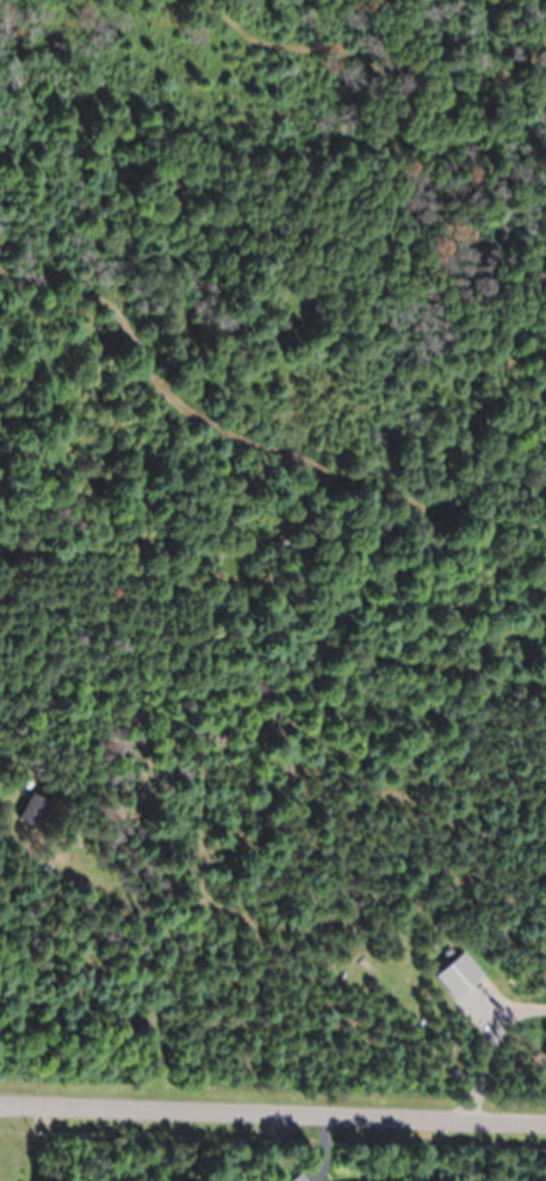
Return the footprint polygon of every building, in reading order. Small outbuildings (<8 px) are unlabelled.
[(52,805),(32,794),(19,820),(39,830),(52,805)]
